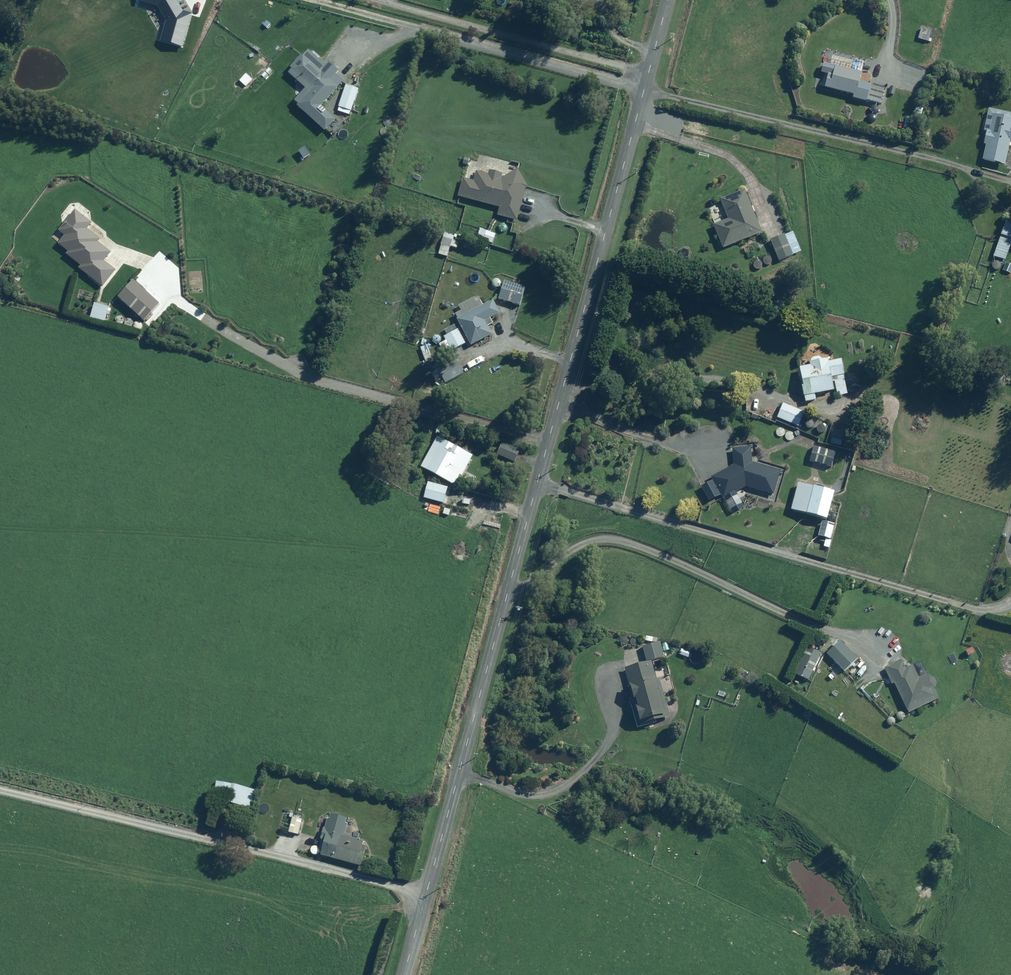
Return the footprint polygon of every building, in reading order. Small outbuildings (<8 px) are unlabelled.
[(311,48),(308,53),(305,51),(285,74),(304,90),(291,105),(322,133),(335,119),(320,106),(341,82),(334,76),(337,72),(327,63),(324,67),(317,61),(321,57),(311,48)] [(824,72),(820,88),(849,96),(848,101),(863,105),(864,101),(878,104),(883,86),(867,82),(867,84),(857,82),(859,74),(834,67),(832,74),(824,72)] [(346,111),(349,112),(356,90),(344,86),(337,108),(339,109),(338,112),(345,114),(346,111)] [(986,108),(981,131),(983,131),(980,145),(983,145),(979,160),(1002,166),(1007,147),(1010,147),(1010,146),(1010,114),(986,108)] [(461,180),(457,197),(497,208),(494,218),(514,224),(525,186),(517,170),(510,169),(512,160),(478,153),(477,161),(467,159),(463,180),(461,180)] [(724,219),(711,224),(720,249),(759,235),(743,192),(717,202),(724,219)] [(90,223),(73,210),(56,232),(61,236),(55,244),(66,252),(63,256),(78,267),(76,271),(100,289),(113,271),(102,263),(110,252),(97,242),(99,239),(86,229),(90,223)] [(991,256),(1003,260),(1010,241),(1010,224),(1004,221),(991,256)] [(492,232),(477,228),(474,239),(489,243),(492,232)] [(452,234),(441,231),(437,246),(448,248),(452,234)] [(782,235),(768,241),(777,262),(791,256),(782,235)] [(157,306),(132,281),(114,298),(140,323),(157,306)] [(522,288),(500,281),(494,301),(516,308),(522,288)] [(452,311),(456,317),(453,319),(457,326),(440,337),(449,352),(464,343),(468,349),(490,336),(484,327),(489,324),(486,319),(497,313),(488,298),(479,304),(475,298),(452,311)] [(106,305),(93,302),(89,320),(99,322),(100,317),(103,318),(106,305)] [(814,401),(813,394),(833,390),(834,397),(845,395),(839,360),(827,362),(826,358),(798,364),(799,367),(795,368),(801,403),(814,401)] [(451,361),(427,375),(433,384),(439,381),(442,385),(459,374),(451,361)] [(780,404),(775,418),(797,426),(802,412),(780,404)] [(448,423),(437,421),(435,435),(446,438),(448,423)] [(443,439),(424,469),(452,486),(458,476),(460,477),(467,464),(466,463),(470,455),(443,439)] [(502,441),(495,452),(512,462),(519,451),(502,441)] [(811,446),(807,462),(829,468),(834,453),(811,446)] [(732,465),(708,477),(724,500),(743,488),(771,497),(778,471),(750,463),(748,448),(731,449),(732,465)] [(446,485),(426,480),(422,497),(446,503),(448,496),(443,495),(446,485)] [(794,483),(786,510),(823,522),(832,495),(794,483)] [(821,522),(815,537),(828,541),(833,527),(821,522)] [(856,659),(838,640),(825,653),(836,665),(832,670),(837,675),(842,670),(843,672),(856,659)] [(658,641),(640,646),(644,661),(662,656),(658,641)] [(806,649),(793,675),(806,681),(819,655),(806,649)] [(902,661),(882,671),(889,685),(891,684),(906,714),(936,700),(932,689),(936,687),(931,675),(923,678),(922,675),(915,678),(911,666),(905,668),(902,661)] [(651,662),(622,668),(636,724),(646,721),(647,725),(668,720),(657,678),(655,679),(651,662)] [(255,789),(214,781),(212,794),(225,796),(223,803),(251,809),(255,789)] [(317,854),(319,854),(359,866),(364,849),(359,848),(362,839),(343,834),(348,817),(328,812),(317,854)] [(300,819),(290,817),(287,833),(297,835),(300,819)]
